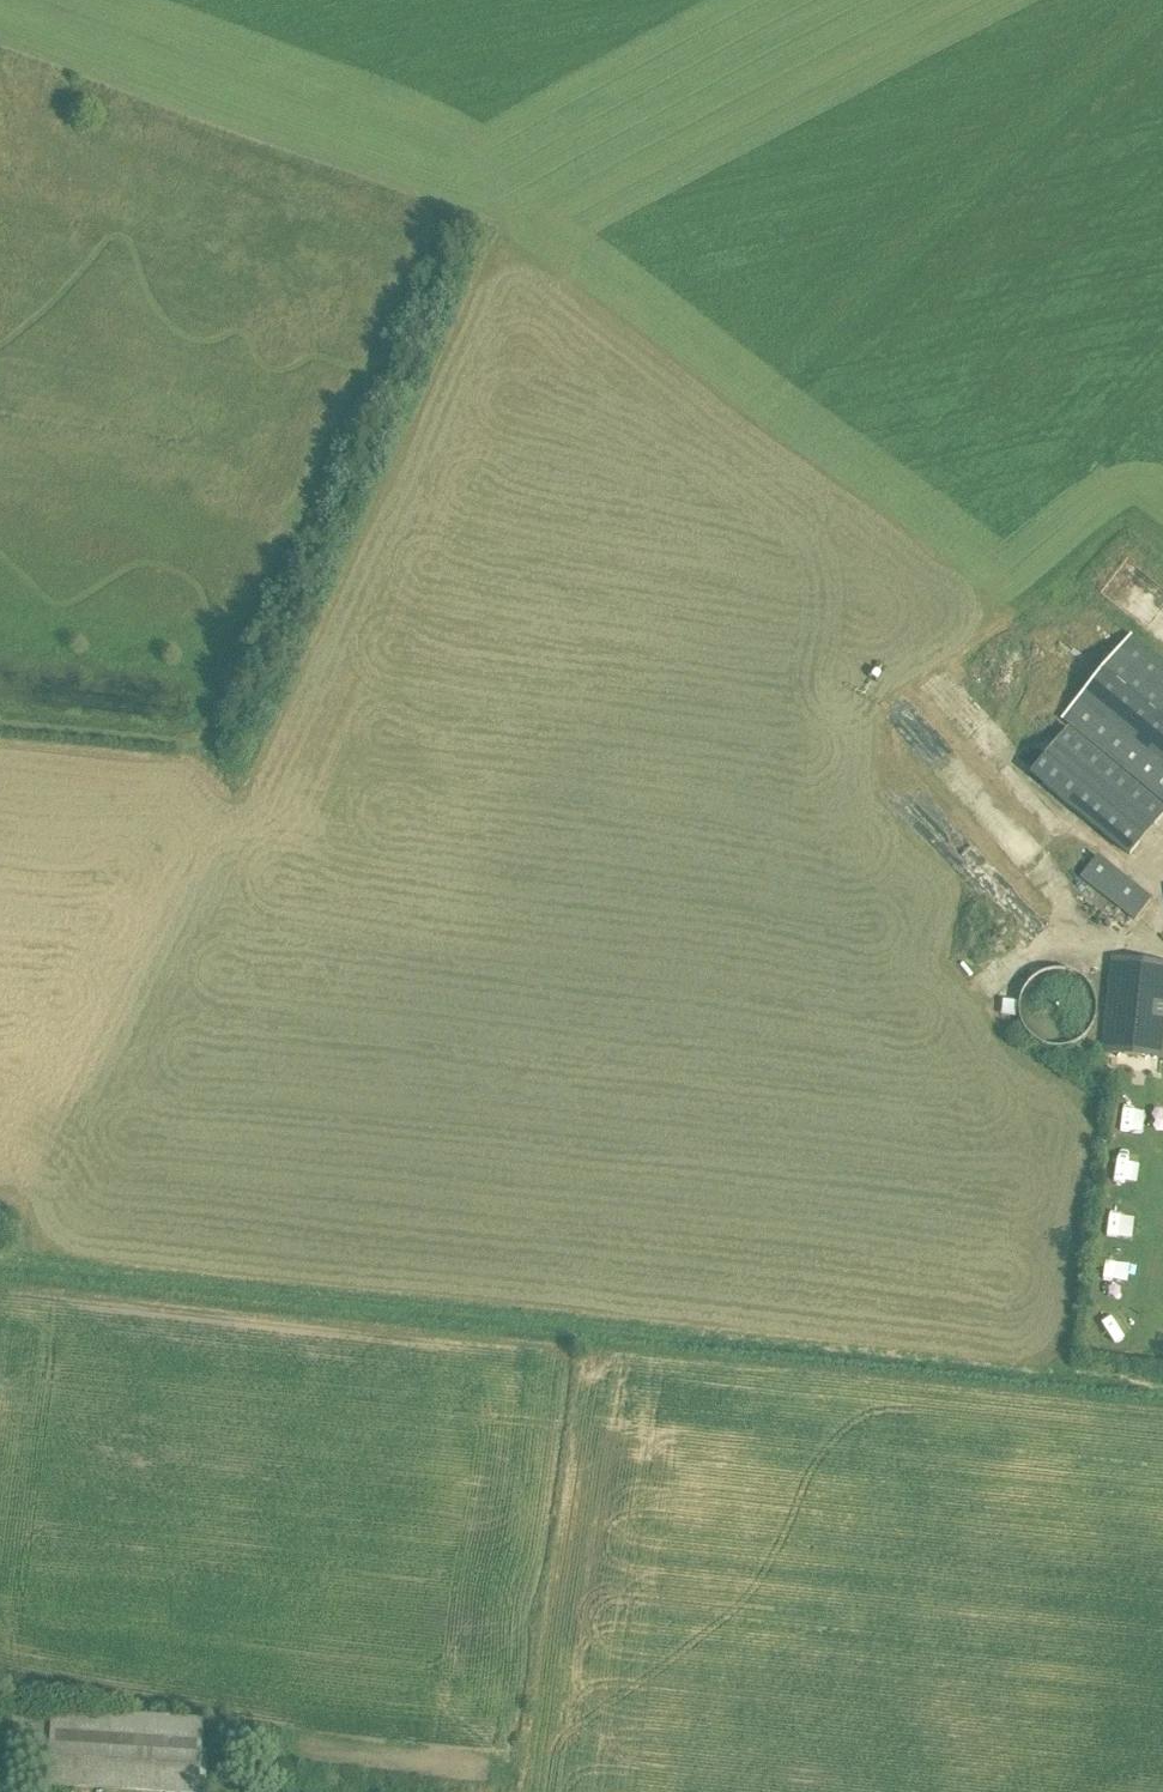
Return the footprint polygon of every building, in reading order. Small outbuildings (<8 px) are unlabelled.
[(1162,626),(1162,584),(1136,561),(1113,587),(1161,628),(1162,626)] [(1127,636),(1059,718),(1162,803),(1162,665),(1127,636)] [(936,694),(953,680),(945,671),(928,685),(936,694)] [(1162,812),(1162,810),(1064,728),(1027,773),(1128,855),(1162,812)] [(931,788),(905,816),(913,823),(938,796),(931,788)] [(1091,884),(1107,864),(1097,855),(1080,876),(1091,884)] [(1151,899),(1140,890),(1123,911),(1134,919),(1151,899)] [(1162,1059),(1162,962),(1111,956),(1100,1053),(1162,1060),(1162,1059)] [(1056,1047),(1062,1047),(1068,1045),(1074,1043),(1079,1040),(1084,1036),(1088,1031),(1091,1026),(1093,1020),(1095,1014),(1095,1008),(1095,1002),(1093,996),(1091,990),(1088,985),(1084,980),(1079,976),(1074,973),(1068,971),(1062,969),(1056,969),(1050,969),(1044,971),(1038,973),(1033,976),(1029,980),(1025,985),(1021,990),(1019,996),(1018,1002),(1017,1008),(1018,1014),(1019,1020),(1021,1026),(1025,1031),(1029,1036),(1033,1040),(1038,1043),(1044,1045),(1050,1047),(1056,1047)] [(1127,1106),(1126,1128),(1144,1129),(1146,1108),(1127,1106)] [(1140,1237),(1140,1212),(1113,1211),(1113,1237),(1140,1237)] [(201,1724),(0,1711),(0,1744),(48,1747),(45,1787),(118,1791),(197,1791),(201,1724)]
